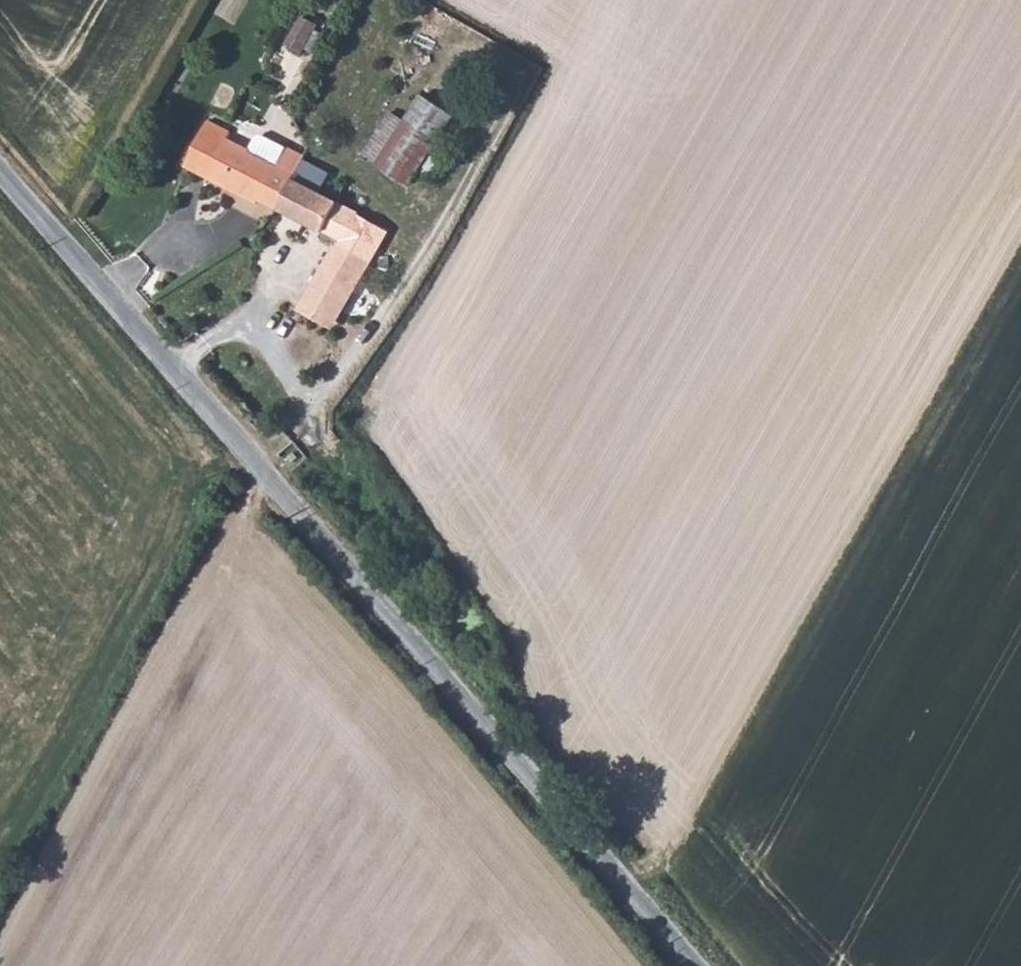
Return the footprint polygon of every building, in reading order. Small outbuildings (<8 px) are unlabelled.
[(305,23),(290,49),(302,56),(317,30),(305,23)] [(416,90),(400,114),(388,112),(364,153),(411,182),(453,114),(416,90)] [(191,169),(262,206),(265,201),(284,211),(290,201),(297,179),(305,158),(291,148),(280,168),(253,153),(233,143),(237,135),(214,125),(191,169)] [(260,140),(253,153),(280,168),(289,151),(266,138),(260,140)] [(336,172),(305,158),(297,179),(323,194),(336,172)] [(381,228),(323,194),(297,179),(290,201),(361,243),(368,232),(376,237),(381,228)] [(373,261),(340,241),(311,289),(338,305),(344,308),(373,261)] [(338,305),(311,289),(295,315),(323,331),(338,305)]
